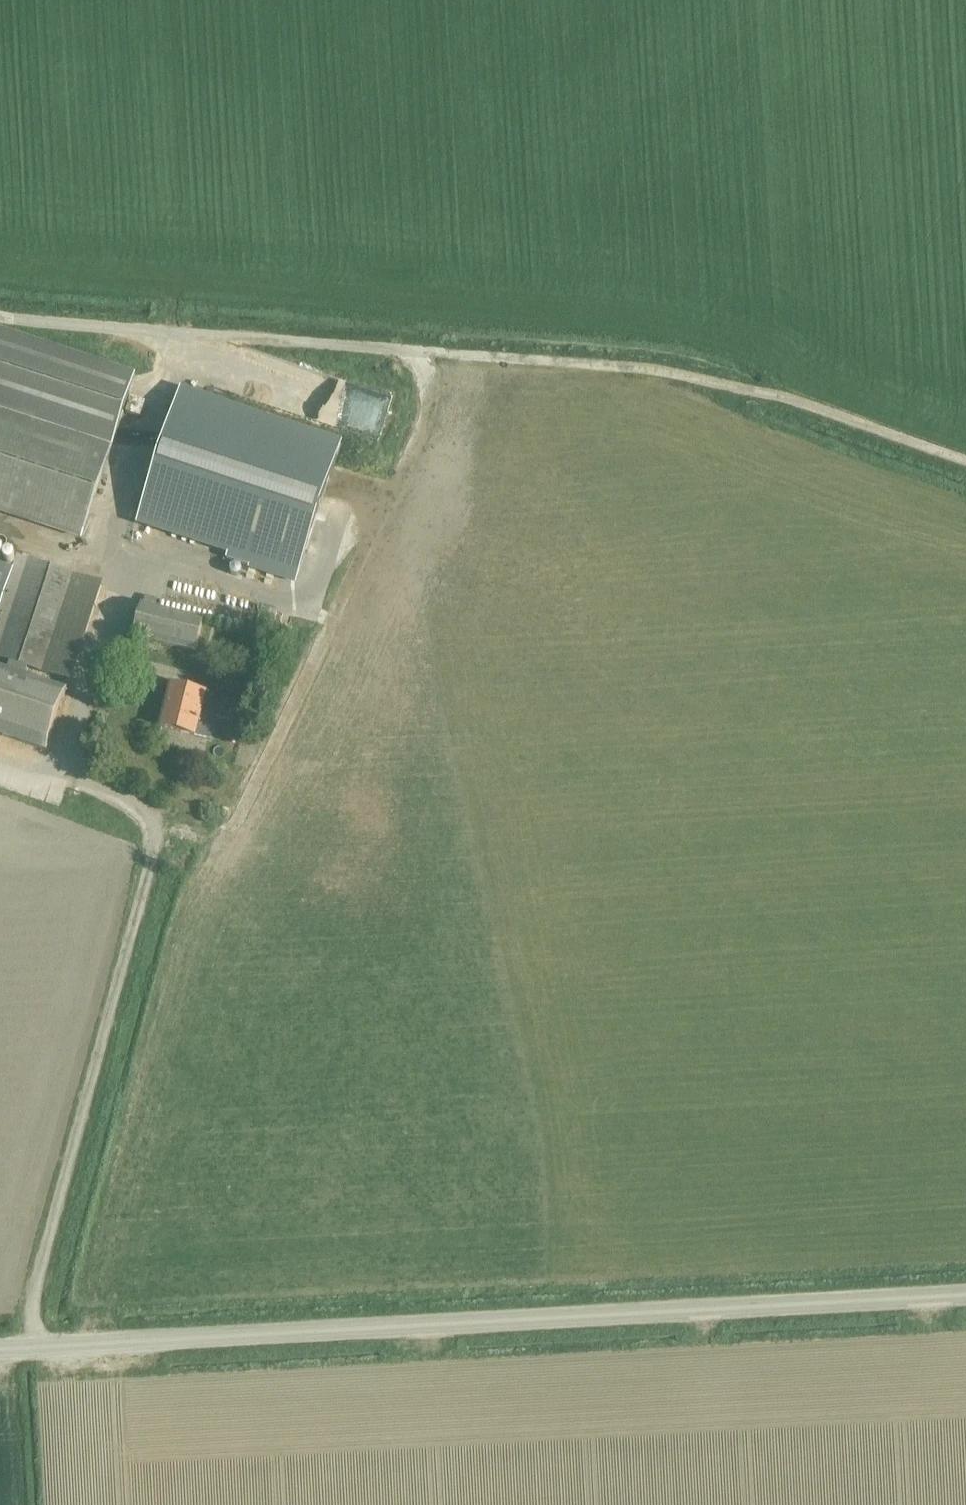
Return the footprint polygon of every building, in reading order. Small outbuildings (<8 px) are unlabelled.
[(0,341),(0,511),(83,538),(132,383),(0,341)] [(327,487),(341,443),(182,389),(152,479),(138,521),(192,539),(229,551),(227,558),(276,574),(296,581),(323,497),(327,487)] [(327,487),(323,497),(333,500),(336,490),(327,487)] [(164,532),(162,541),(181,545),(183,536),(164,532)] [(46,751),(67,689),(24,675),(27,667),(70,682),(99,585),(73,576),(17,557),(13,570),(0,566),(0,735),(46,751)] [(231,568),(230,570),(231,573),(232,574),(234,576),(236,576),(238,576),(240,575),(241,573),(242,571),(242,569),(241,567),(240,566),(238,565),(236,564),(234,565),(232,566),(231,568)] [(195,652),(204,620),(142,604),(133,637),(195,652)] [(172,685),(162,727),(195,736),(201,713),(230,721),(240,684),(207,676),(203,693),(172,685)]
